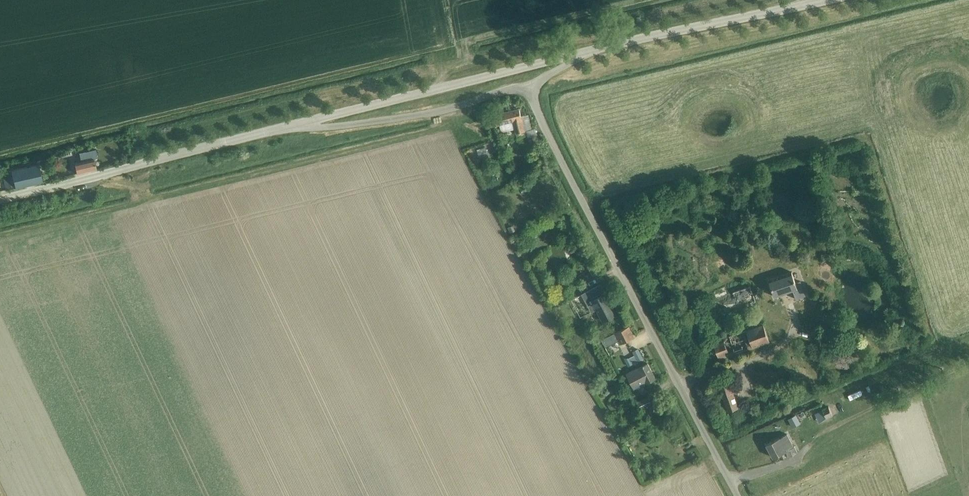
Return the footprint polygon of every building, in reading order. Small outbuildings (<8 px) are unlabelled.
[(528,136),(527,130),(524,117),(522,118),(520,109),(495,115),(497,125),(515,121),(519,138),(528,136)] [(484,147),(476,150),(478,155),(486,152),(484,147)] [(82,161),(75,162),(78,172),(78,173),(96,169),(96,167),(94,158),(98,157),(96,149),(92,150),(80,153),(82,161)] [(44,181),(40,163),(7,171),(11,189),(44,181)] [(594,266),(588,269),(592,276),(597,273),(594,266)] [(794,290),(797,299),(806,296),(801,282),(796,283),(793,272),(770,280),(775,297),(794,290)] [(600,284),(581,294),(591,312),(592,311),(597,308),(603,321),(617,313),(606,293),(605,294),(600,284)] [(716,298),(721,313),(756,302),(751,287),(716,298)] [(714,342),(720,359),(769,342),(764,325),(714,342)] [(629,326),(602,340),(605,347),(616,341),(615,339),(617,337),(620,343),(635,336),(629,326)] [(644,358),(638,348),(633,351),(635,355),(629,358),(624,358),(628,366),(644,358)] [(648,362),(627,373),(635,388),(647,382),(656,378),(648,362)] [(719,384),(728,412),(738,408),(729,380),(719,384)] [(653,404),(649,396),(637,402),(641,409),(653,404)] [(790,457),(798,452),(795,446),(794,447),(787,434),(767,445),(774,458),(787,451),(790,457)]
